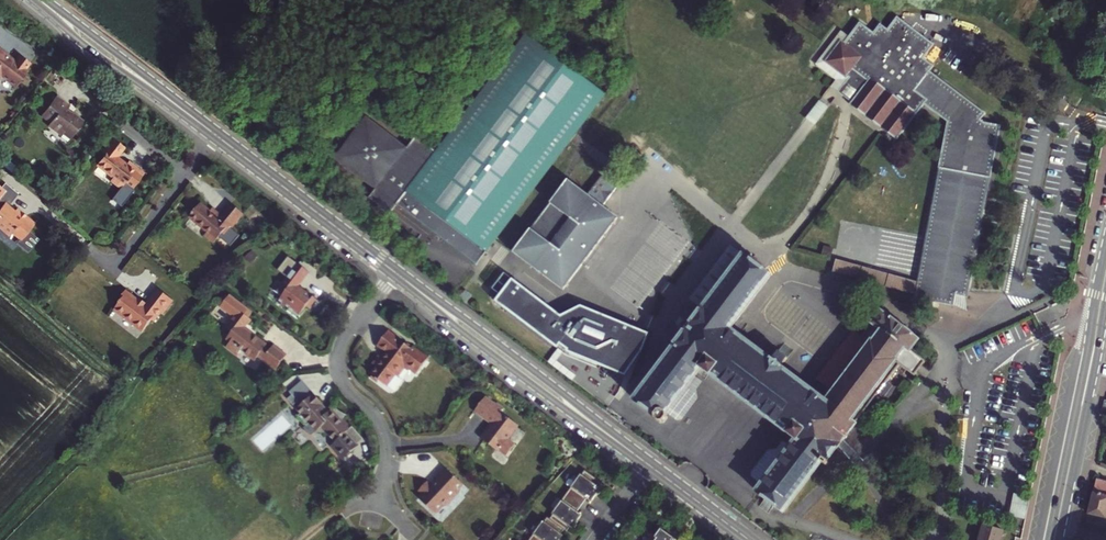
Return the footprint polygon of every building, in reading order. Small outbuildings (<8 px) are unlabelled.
[(379,206),(378,207),(388,214),(393,209),(396,205),(406,213),(473,267),(491,244),(497,236),(572,137),(605,94),(526,34),(437,150),(416,134),(407,146),(366,116),(335,158),(376,188),(369,197),(379,206)] [(15,88),(27,72),(26,71),(31,65),(19,56),(15,61),(14,62),(9,58),(9,57),(0,49),(0,77),(0,76),(15,88)] [(846,80),(838,90),(845,96),(851,100),(859,90),(846,80)] [(70,140),(84,123),(72,114),(70,116),(65,112),(69,106),(56,96),(41,116),(50,123),(47,126),(60,136),(62,134),(70,140)] [(819,98),(806,117),(816,124),(829,105),(819,98)] [(953,125),(946,120),(943,138),(951,140),(953,125)] [(124,148),(113,140),(105,150),(107,151),(96,165),(112,178),(110,181),(120,189),(124,185),(132,190),(144,174),(128,162),(126,164),(117,157),(124,148)] [(987,176),(966,285),(965,294),(956,292),(955,294),(967,297),(969,287),(990,177),(987,176)] [(602,177),(588,196),(590,198),(602,207),(616,188),(602,177)] [(567,181),(514,249),(537,267),(542,261),(551,268),(549,271),(562,280),(566,284),(584,261),(573,252),(587,235),(598,243),(614,222),(608,218),(596,209),(594,212),(585,204),(590,198),(588,196),(567,181)] [(0,189),(0,208),(0,209),(0,230),(9,237),(11,234),(20,241),(18,244),(28,252),(37,240),(28,233),(35,224),(17,209),(15,211),(8,206),(17,195),(5,184),(1,190),(0,189)] [(594,212),(596,209),(608,218),(611,214),(602,207),(590,198),(585,204),(594,212)] [(225,235),(243,214),(230,204),(221,215),(217,212),(215,214),(210,211),(200,203),(188,217),(207,232),(204,235),(214,243),(222,233),(225,235)] [(573,252),(584,261),(598,243),(587,235),(573,252)] [(689,299),(702,309),(743,255),(729,245),(689,299)] [(744,256),(743,255),(702,309),(690,325),(685,322),(694,310),(687,306),(666,334),(672,339),(676,334),(681,338),(634,399),(655,415),(655,420),(660,423),(663,422),(667,418),(666,414),(677,422),(682,421),(698,400),(697,391),(702,383),(695,376),(701,368),(796,439),(790,446),(782,441),(776,449),(767,450),(750,472),(751,477),(761,485),(757,491),(761,495),(783,512),(821,462),(824,464),(838,446),(840,443),(843,440),(899,365),(914,376),(924,361),(910,351),(918,340),(904,329),(906,327),(902,323),(900,326),(881,312),(862,337),(865,340),(828,388),(821,398),(780,367),(786,358),(778,351),(771,360),(730,330),(770,275),(764,271),(764,266),(754,258),(753,253),(744,256)] [(920,279),(842,257),(837,274),(917,296),(920,279)] [(559,284),(562,280),(549,271),(551,268),(542,261),(537,267),(559,284)] [(296,263),(291,269),(303,278),(308,272),(296,263)] [(277,301),(287,308),(290,306),(299,313),(305,305),(308,307),(315,298),(303,289),(300,293),(295,289),(298,285),(303,278),(291,269),(281,282),(278,280),(272,288),(281,295),(277,301)] [(532,296),(511,280),(494,303),(556,350),(559,345),(567,351),(566,353),(625,375),(641,351),(648,333),(580,307),(560,317),(532,296)] [(152,320),(153,321),(171,299),(158,289),(146,304),(139,299),(137,301),(125,291),(119,299),(121,301),(113,311),(142,332),(152,320)] [(275,368),(286,354),(273,345),(270,350),(264,346),(266,344),(245,328),(251,318),(239,309),(226,326),(231,331),(226,337),(230,340),(226,346),(237,354),(241,348),(255,359),(258,356),(275,368)] [(865,340),(862,337),(851,329),(814,378),(828,388),(865,340)] [(410,369),(416,374),(428,358),(413,347),(412,349),(389,332),(378,346),(389,354),(384,360),(379,356),(373,364),(377,367),(371,374),(387,387),(396,375),(398,376),(405,368),(409,371),(410,369)] [(320,410),(322,408),(309,394),(304,400),(297,406),(300,410),(296,414),(300,419),(297,421),(307,431),(308,429),(310,428),(317,435),(319,434),(325,434),(328,437),(337,446),(344,439),(344,437),(350,431),(342,422),(345,417),(342,416),(338,413),(336,411),(333,410),(331,411),(331,413),(329,415),(324,415),(320,410)] [(295,405),(297,406),(304,400),(302,398),(295,405)] [(486,427),(475,441),(494,456),(494,455),(501,460),(511,448),(504,443),(514,430),(496,416),(498,413),(492,408),(482,400),(470,415),(486,427)] [(310,428),(308,429),(317,438),(328,437),(325,434),(319,434),(317,435),(310,428)] [(557,539),(560,534),(563,530),(566,531),(569,527),(573,522),(575,523),(581,515),(576,511),(586,498),(590,502),(597,493),(594,492),(598,487),(601,482),(584,470),(581,474),(580,474),(566,494),(551,514),(552,515),(549,519),(547,517),(544,522),(543,521),(529,539),(558,539),(557,539)] [(440,509),(442,511),(456,496),(454,494),(459,489),(441,472),(431,482),(434,484),(427,491),(423,487),(415,495),(419,499),(415,503),(431,518),(440,509)] [(1105,517),(1105,481),(1096,478),(1088,514),(1105,518),(1105,517)] [(982,524),(978,539),(999,539),(1001,530),(982,524)] [(660,528),(654,536),(652,534),(647,539),(677,539),(660,528)]
